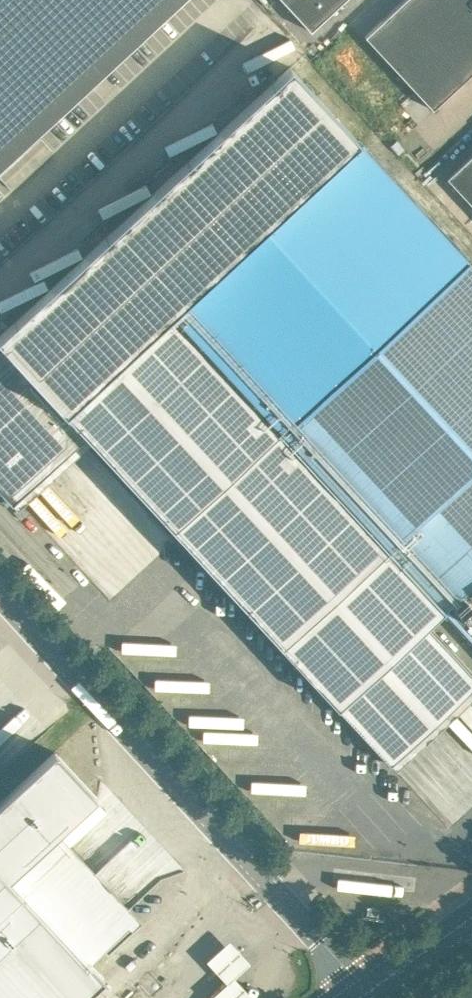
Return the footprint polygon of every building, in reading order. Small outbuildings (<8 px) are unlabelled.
[(180,0),(0,0),(0,166),(180,0)] [(311,31),(344,0),(282,0),(311,31)] [(471,73),(471,0),(404,0),(365,36),(433,110),(471,73)] [(359,139),(64,412),(390,764),(471,689),(471,674),(427,625),(443,610),(471,642),(471,261),(359,139)] [(447,178),(471,205),(471,155),(447,178)] [(0,802),(0,997),(82,997),(104,978),(90,963),(104,950),(108,954),(140,924),(128,911),(126,913),(54,836),(97,796),(55,751),(0,802)] [(230,943),(208,964),(228,986),(216,997),(252,997),(236,980),(251,966),(230,943)]
